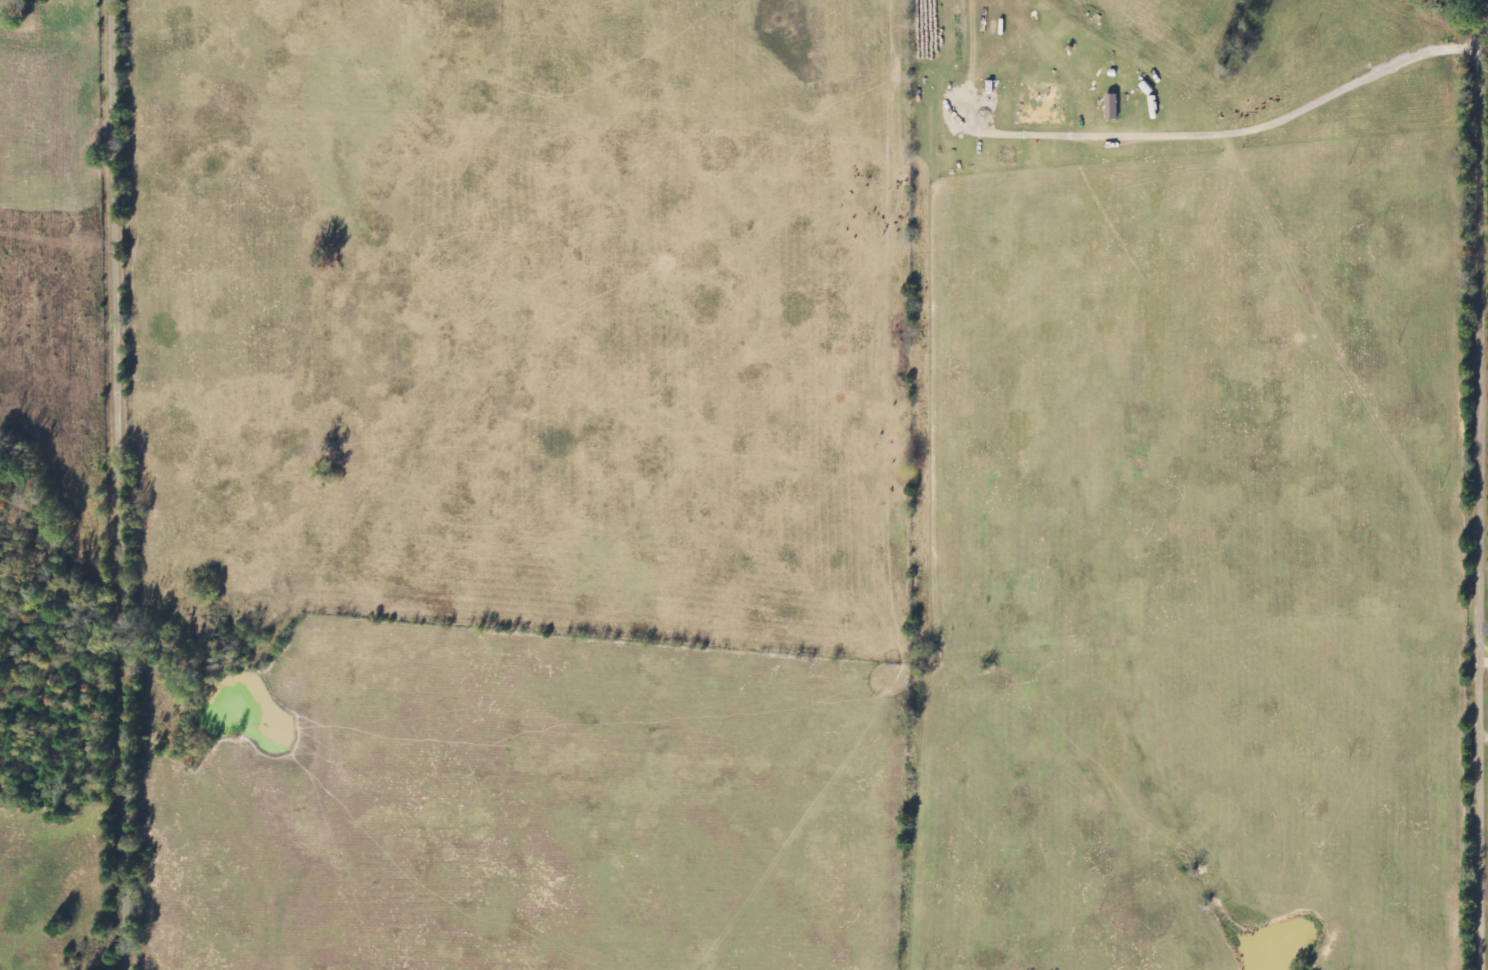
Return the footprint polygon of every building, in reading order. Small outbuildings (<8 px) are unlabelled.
[(1119,95),(1108,95),(1109,121),(1120,120),(1119,95)]
